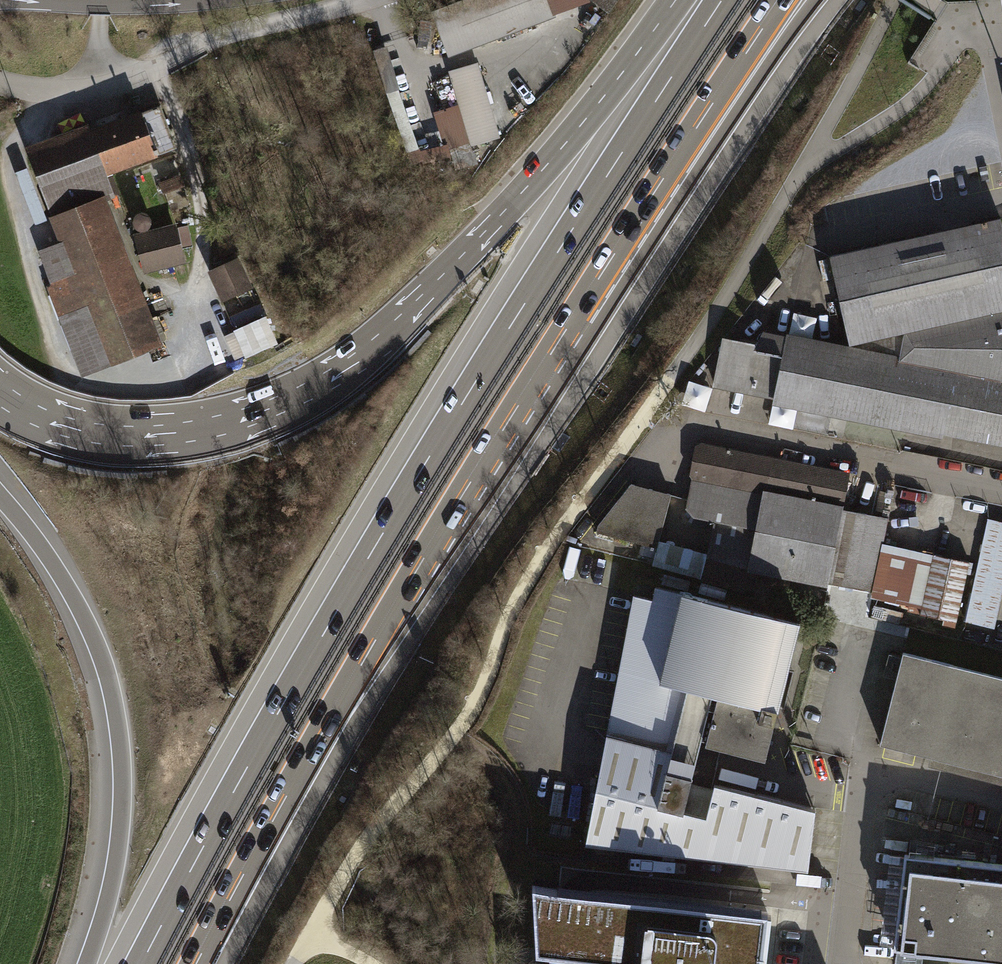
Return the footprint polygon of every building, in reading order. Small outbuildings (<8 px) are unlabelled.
[(434,13),(449,54),(536,22),(528,0),(469,0),(434,13)] [(536,22),(594,0),(528,0),(536,22)] [(607,10),(615,0),(594,0),(607,10)] [(476,65),(451,72),(452,75),(434,81),(443,113),(462,107),(472,143),(497,136),(476,65)] [(159,107),(32,155),(55,217),(62,215),(91,204),(113,196),(105,174),(174,148),(159,107)] [(448,143),(456,169),(477,163),(469,137),(448,143)] [(165,191),(182,185),(179,177),(162,183),(165,191)] [(171,209),(189,202),(182,185),(165,191),(171,209)] [(70,237),(100,226),(91,204),(62,215),(70,237)] [(1001,218),(830,256),(851,351),(786,338),(774,394),(773,399),(1001,445),(1001,224),(1001,218)] [(149,349),(100,226),(70,237),(72,241),(41,252),(87,373),(149,349)] [(174,227),(136,237),(145,270),(183,261),(174,227)] [(235,258),(212,272),(227,296),(250,281),(235,258)] [(247,367),(279,356),(270,327),(238,337),(247,367)] [(774,394),(786,338),(764,334),(756,349),(723,342),(714,383),(774,394)] [(772,461),(698,447),(686,509),(694,517),(714,521),(707,555),(707,557),(751,569),(772,461)] [(772,461),(751,569),(824,584),(825,579),(839,508),(846,476),(772,461)] [(671,495),(631,484),(598,526),(596,532),(657,547),(658,543),(671,495)] [(839,508),(825,579),(861,587),(874,589),(883,543),(888,518),(839,508)] [(987,519),(965,621),(994,628),(1001,592),(1001,522),(987,519)] [(658,543),(657,547),(652,564),(702,576),(707,557),(707,555),(658,543)] [(874,589),(872,596),(910,604),(908,609),(920,612),(920,614),(956,622),(969,562),(883,543),(874,589)] [(633,595),(606,735),(667,749),(684,686),(712,694),(718,695),(705,744),(765,759),(799,622),(656,587),(653,600),(633,595)] [(874,589),(861,587),(857,606),(870,609),(872,596),(874,589)] [(903,653),(880,743),(932,756),(1001,774),(1001,678),(903,653)] [(586,842),(646,849),(662,786),(653,784),(654,778),(666,771),(692,777),(712,694),(684,686),(667,749),(606,735),(586,842)] [(932,756),(930,763),(1001,781),(1001,774),(932,756)] [(662,786),(646,849),(808,869),(815,808),(714,783),(706,816),(683,810),(692,777),(666,771),(654,778),(653,784),(662,786)] [(935,856),(934,856),(904,853),(894,946),(926,950),(926,951),(1001,959),(1001,863),(935,856)] [(533,885),(536,952),(630,963),(761,963),(767,912),(533,885)]
